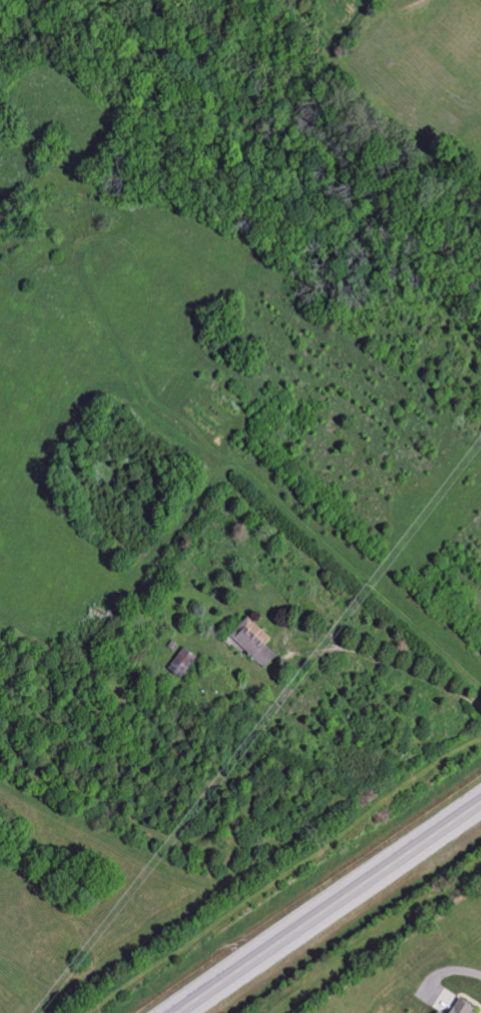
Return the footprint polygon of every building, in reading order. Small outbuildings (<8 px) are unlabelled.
[(264,646),(270,640),(246,618),(228,637),(263,670),(275,657),(264,646)] [(197,658),(182,649),(168,671),(182,680),(197,658)] [(480,1007),(465,998),(457,1012),(480,1012),(480,1007)]
